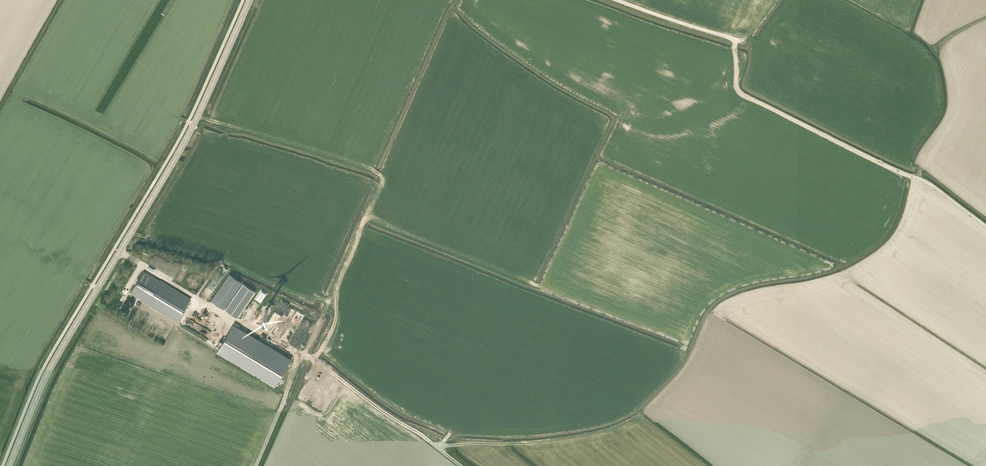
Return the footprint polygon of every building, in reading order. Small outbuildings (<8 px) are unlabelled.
[(129,313),(135,302),(134,302),(137,297),(140,299),(137,304),(139,306),(143,300),(177,321),(190,299),(143,271),(131,293),(128,298),(127,298),(121,308),(129,313)] [(203,280),(202,279),(202,278),(201,277),(200,276),(199,275),(198,274),(197,274),(196,273),(195,273),(193,273),(192,273),(191,274),(190,274),(189,275),(188,276),(187,277),(187,278),(186,279),(186,280),(185,281),(185,283),(186,284),(186,285),(187,286),(187,287),(188,288),(189,289),(190,289),(191,290),(192,290),(193,290),(195,290),(196,290),(197,290),(198,289),(199,289),(200,288),(201,287),(202,286),(202,285),(203,284),(203,282),(203,281),(203,280)] [(211,300),(224,309),(242,282),(230,273),(211,300)] [(243,283),(225,309),(238,317),(255,291),(243,283)] [(291,360),(233,325),(217,351),(275,386),(291,360)]
